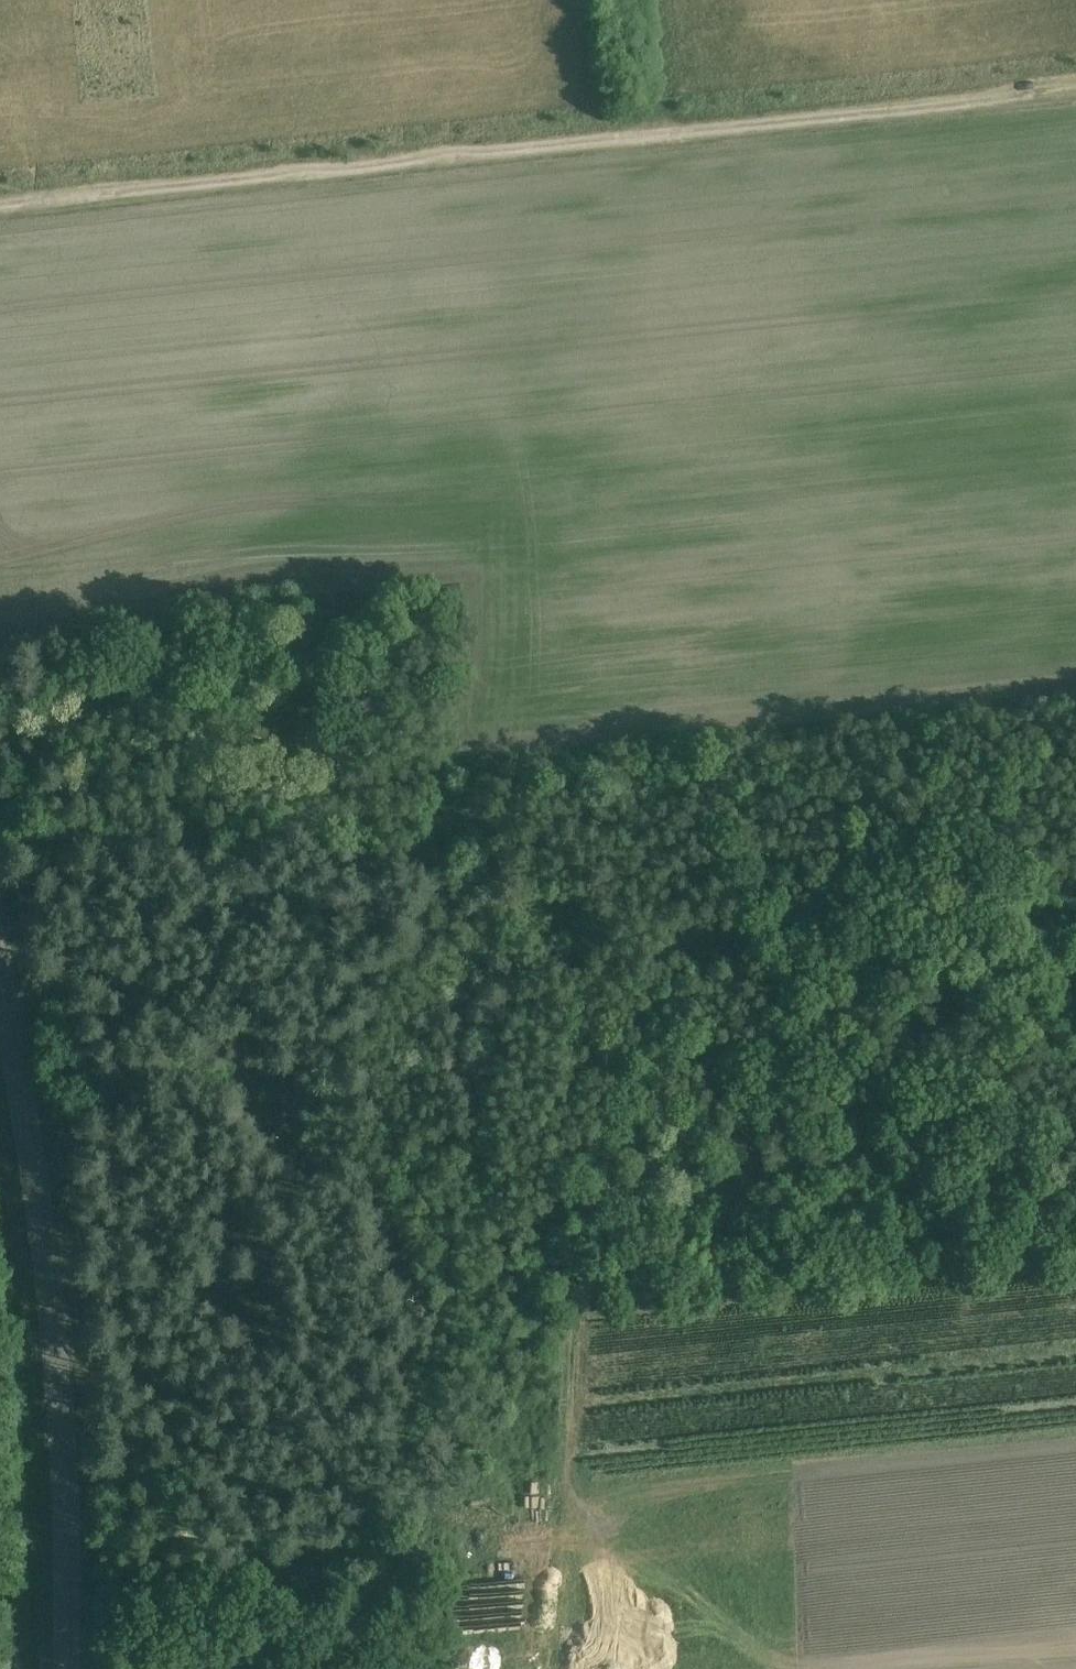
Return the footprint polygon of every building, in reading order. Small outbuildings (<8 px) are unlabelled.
[(518,1570),(441,1572),(442,1621),(520,1619),(518,1570)]
